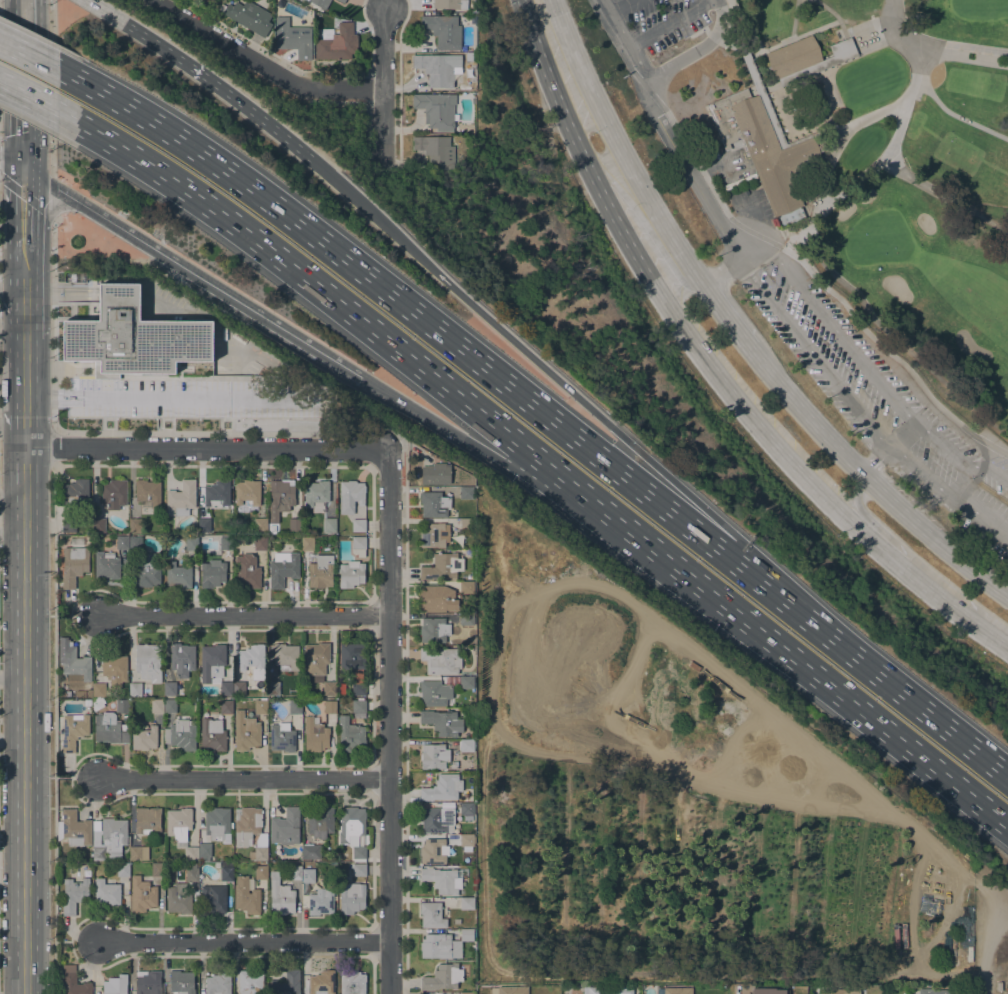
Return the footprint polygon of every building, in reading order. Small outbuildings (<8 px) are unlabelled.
[(264,38),(222,13),(227,3),(233,6),(235,2),(242,6),(246,0),(272,14),(268,22),(272,24),(264,38)] [(325,10),(307,0),(330,0),(325,10)] [(433,8),(433,0),(467,0),(466,9),(433,8)] [(460,50),(436,50),(436,36),(432,36),(432,30),(420,30),(420,16),(457,16),(457,26),(460,26),(460,50)] [(332,39),(332,34),(338,34),(338,22),(352,22),(353,34),(356,34),(356,35),(357,35),(357,46),(356,46),(356,53),(351,53),(351,59),(315,59),(315,39),(332,39)] [(296,60),(296,49),(275,49),(275,23),(299,23),(299,27),(311,27),(311,60),(296,60)] [(780,85),(777,76),(775,77),(765,51),(810,32),(821,58),(831,54),(827,44),(849,35),(857,53),(780,85)] [(746,87),(750,96),(756,94),(739,52),(747,49),(767,96),(785,142),(816,130),(823,148),(817,151),(822,164),(804,171),(808,179),(794,184),(802,204),(799,205),(804,216),(779,226),(778,224),(776,225),(775,224),(772,225),(769,218),(775,216),(775,215),(772,216),(758,180),(741,137),(728,142),(730,147),(724,149),(705,103),(746,87)] [(449,55),(449,64),(461,64),(461,73),(453,73),(453,82),(453,88),(444,88),(444,87),(428,88),(428,83),(427,83),(427,75),(424,75),(424,73),(424,68),(412,68),(412,55),(449,55)] [(449,94),(449,104),(453,104),(453,114),(458,114),(458,120),(453,120),(453,123),(455,123),(455,128),(429,128),(428,123),(427,123),(427,117),(428,117),(428,114),(424,114),(424,108),(412,108),(412,105),(411,105),(411,97),(412,97),(412,94),(449,94)] [(449,136),(450,146),(454,146),(454,164),(446,164),(446,169),(437,169),(437,164),(428,164),(428,155),(424,155),(424,150),(412,150),(412,137),(449,136)] [(213,321),(213,361),(175,361),(175,373),(119,373),(119,379),(95,379),(95,361),(63,361),(63,320),(100,320),(100,283),(140,283),(140,321),(213,321)] [(327,438),(328,391),(316,391),(316,394),(298,393),(299,384),(275,384),(275,395),(256,394),(255,431),(275,431),(275,437),(327,438)] [(421,484),(421,466),(433,466),(433,463),(446,463),(446,464),(450,464),(450,484),(421,484)] [(88,504),(81,504),(81,508),(67,508),(67,505),(62,505),(63,485),(69,485),(69,483),(74,483),(74,480),(77,480),(77,479),(88,479),(88,504)] [(181,480),(195,479),(195,508),(189,508),(189,515),(166,515),(166,490),(175,490),(175,492),(181,492),(181,480)] [(126,505),(119,505),(119,510),(106,510),(106,505),(101,505),(101,482),(109,482),(109,480),(126,480),(126,505)] [(135,480),(147,480),(147,482),(160,482),(160,507),(152,507),(152,500),(135,500),(135,480)] [(203,486),(210,486),(210,484),(215,484),(215,481),(221,480),(228,480),(229,480),(229,506),(221,506),(221,508),(210,508),(210,506),(204,506),(203,486)] [(260,506),(251,506),(251,500),(242,500),(242,505),(235,505),(235,482),(243,482),(243,480),(252,480),(252,481),(260,481),(260,506)] [(329,502),(325,502),(325,512),(311,512),(311,507),(304,507),(304,482),(318,482),(318,481),(322,481),(322,480),(329,480),(329,502)] [(340,481),(348,481),(348,480),(356,480),(355,481),(357,481),(357,482),(364,482),(364,485),(365,485),(365,492),(364,492),(364,505),(358,505),(358,503),(354,503),(354,514),(350,514),(350,516),(346,516),(346,514),(340,514),(340,481)] [(269,497),(270,497),(270,489),(269,489),(269,481),(281,481),(281,482),(288,482),(288,486),(295,486),(295,506),(289,506),(289,511),(278,511),(278,524),(269,524),(269,497)] [(460,487),(472,487),(472,498),(460,498),(460,487)] [(441,492),(441,497),(450,497),(450,509),(447,509),(447,515),(422,515),(422,504),(420,504),(420,493),(420,492),(441,492)] [(105,532),(93,532),(93,519),(105,518),(105,532)] [(141,518),(141,532),(129,532),(129,518),(141,518)] [(210,531),(198,531),(198,518),(210,518),(210,531)] [(254,518),(267,518),(267,532),(254,532),(254,518)] [(289,518),(301,518),(301,531),(289,531),(289,518)] [(336,531),(323,531),(323,518),(336,518),(336,531)] [(77,519),(77,532),(62,532),(62,519),(77,519)] [(352,519),(366,519),(365,532),(352,531),(352,519)] [(473,519),(473,527),(460,527),(460,519),(473,519)] [(449,542),(445,542),(445,547),(436,547),(436,546),(421,546),(421,539),(420,539),(420,531),(422,531),(422,523),(437,523),(444,523),(444,524),(449,524),(449,542)] [(128,536),(129,549),(116,550),(116,536),(128,536)] [(302,536),(314,536),(314,550),(302,550),(302,536)] [(366,549),(365,549),(365,557),(357,557),(357,553),(352,553),(352,549),(352,536),(365,536),(366,549)] [(198,537),(198,550),(186,551),(185,537),(198,537)] [(220,549),(220,537),(232,538),(232,550),(220,549)] [(254,537),(267,537),(267,551),(254,551),(254,537)] [(142,554),(129,555),(129,538),(141,538),(142,554)] [(89,547),(89,571),(82,571),(82,575),(75,575),(75,589),(62,589),(62,575),(63,575),(63,547),(84,547),(89,547)] [(119,579),(108,579),(108,577),(95,577),(95,552),(103,552),(103,553),(114,553),(114,558),(119,558),(119,579)] [(269,589),(269,560),(274,560),(274,552),(299,553),(298,578),(289,578),(289,576),(283,576),(283,589),(269,589)] [(433,566),(433,552),(457,552),(457,558),(463,558),(463,570),(456,570),(456,578),(451,578),(451,577),(438,577),(438,578),(432,578),(432,579),(419,579),(419,566),(433,566)] [(260,585),(235,585),(235,556),(242,556),(242,553),(251,553),(255,556),(255,567),(260,567),(260,585)] [(135,557),(143,557),(143,554),(160,554),(160,585),(151,585),(151,586),(135,587),(135,557)] [(333,555),(333,568),(332,568),(332,581),(334,581),(334,586),(325,586),(325,587),(308,587),(308,581),(309,581),(309,568),(308,568),(308,563),(316,563),(316,555),(333,555)] [(347,564),(347,561),(359,560),(359,563),(364,563),(364,583),(358,583),(358,585),(353,585),(353,588),(339,588),(339,582),(340,582),(340,568),(339,568),(339,564),(347,564)] [(191,567),(191,588),(180,588),(180,586),(166,586),(166,570),(164,570),(164,561),(175,561),(175,567),(191,567)] [(200,588),(200,582),(201,582),(201,570),(201,563),(209,563),(209,567),(219,567),(219,562),(226,562),(226,582),(219,582),(219,586),(212,586),(212,588),(200,588)] [(473,593),(460,593),(460,582),(473,582),(473,593)] [(454,599),(458,599),(458,610),(445,610),(445,611),(419,611),(419,605),(418,605),(418,592),(419,592),(419,585),(444,586),(454,590),(454,599)] [(473,614),(473,625),(460,624),(460,614),(473,614)] [(421,642),(421,634),(420,634),(420,626),(421,626),(421,618),(424,618),(424,617),(450,618),(450,635),(445,635),(445,642),(421,642)] [(194,670),(188,670),(188,678),(180,678),(175,676),(175,670),(170,670),(170,643),(180,643),(180,645),(186,645),(195,645),(194,670)] [(298,646),(298,671),(279,671),(279,665),(273,665),(273,644),(275,644),(275,643),(281,643),(281,644),(285,644),(285,646),(298,646)] [(304,644),(318,644),(318,643),(329,643),(329,664),(325,664),(325,675),(323,675),(323,681),(336,681),(336,695),(323,695),(323,682),(313,682),(313,675),(304,675),(304,644)] [(340,644),(348,644),(348,643),(356,643),(356,644),(357,644),(357,645),(359,645),(359,647),(365,647),(364,668),(357,668),(358,663),(348,663),(348,669),(340,669),(340,644)] [(232,695),(220,695),(219,683),(201,683),(200,646),(214,646),(214,645),(225,644),(225,665),(222,665),(222,677),(221,677),(221,682),(232,682),(232,695)] [(267,661),(267,680),(252,680),(244,681),(241,671),(238,671),(238,650),(244,651),(244,648),(250,649),(250,644),(264,644),(264,661),(267,661)] [(62,645),(76,645),(76,658),(83,658),(83,656),(91,656),(91,681),(83,681),(83,679),(69,679),(69,674),(62,674),(62,645)] [(160,668),(161,668),(161,684),(150,683),(150,680),(144,680),(140,678),(140,673),(136,673),(136,670),(134,670),(135,645),(160,645),(160,668)] [(456,648),(457,656),(461,656),(461,669),(457,669),(457,674),(426,674),(426,660),(420,660),(419,648),(433,647),(433,649),(456,648)] [(126,681),(121,681),(121,689),(110,689),(110,680),(106,680),(106,675),(101,675),(101,666),(100,666),(100,664),(101,664),(102,655),(113,655),(113,656),(126,656),(126,681)] [(473,677),(473,688),(460,688),(459,677),(473,677)] [(245,693),(233,694),(233,682),(244,681),(245,693)] [(452,685),(452,699),(445,699),(445,705),(421,705),(421,692),(419,692),(419,681),(440,681),(440,685),(452,685)] [(175,682),(175,695),(164,695),(164,682),(175,682)] [(279,695),(267,695),(267,682),(279,682),(279,695)] [(347,695),(347,688),(352,689),(352,682),(366,683),(366,695),(347,695)] [(93,683),(105,683),(105,690),(111,690),(111,697),(93,696),(93,683)] [(141,683),(141,684),(150,684),(150,696),(129,696),(129,683),(141,683)] [(105,703),(103,704),(104,706),(95,711),(94,710),(94,711),(93,709),(93,699),(93,697),(100,697),(100,698),(102,697),(103,699),(105,703)] [(129,699),(129,712),(115,712),(115,699),(129,699)] [(163,699),(163,713),(150,713),(150,707),(150,699),(163,699)] [(176,713),(164,713),(164,699),(176,699),(176,713)] [(232,700),(232,714),(220,714),(220,700),(232,700)] [(267,700),(267,714),(254,714),(254,700),(267,700)] [(301,714),(288,713),(289,700),(302,700),(301,714)] [(365,718),(353,718),(353,712),(352,712),(352,700),(365,700),(365,718)] [(336,713),(323,713),(323,701),(336,701),(336,713)] [(234,710),(243,710),(243,718),(255,718),(255,722),(260,722),(260,745),(254,745),(254,747),(249,747),(249,750),(234,750),(234,710)] [(433,710),(433,711),(437,711),(437,712),(449,712),(449,711),(456,711),(456,714),(457,714),(457,718),(456,718),(456,719),(462,719),(462,732),(457,732),(457,737),(451,737),(451,736),(437,736),(437,730),(433,730),(433,723),(419,723),(419,710),(433,710)] [(91,731),(91,716),(93,716),(94,716),(94,715),(102,715),(102,712),(113,712),(115,715),(115,720),(120,720),(120,724),(129,724),(129,743),(109,743),(110,741),(95,741),(95,731),(93,731),(91,731)] [(63,715),(72,715),(72,719),(82,719),(82,714),(89,714),(89,735),(83,735),(83,736),(77,736),(77,739),(75,739),(75,753),(62,753),(62,739),(63,739),(63,715)] [(348,724),(359,724),(359,726),(365,726),(365,740),(365,747),(353,747),(353,752),(351,752),(339,752),(339,728),(338,728),(338,715),(348,715),(348,724)] [(305,734),(304,734),(304,716),(313,716),(313,717),(318,717),(318,723),(313,723),(313,724),(323,724),(323,727),(329,727),(329,734),(328,734),(328,747),(323,747),(323,750),(320,750),(320,752),(312,752),(312,751),(305,751),(305,734)] [(225,751),(214,751),(214,750),(201,750),(201,718),(209,718),(209,720),(221,720),(221,730),(225,730),(225,751)] [(169,729),(169,724),(174,724),(174,720),(188,720),(188,721),(194,721),(195,751),(187,751),(187,750),(183,750),(183,749),(181,749),(181,746),(175,746),(175,744),(169,744),(169,743),(164,743),(162,743),(162,729),(164,729),(169,729)] [(269,724),(278,724),(278,722),(289,722),(289,731),(295,731),(295,751),(293,751),(293,752),(287,752),(287,751),(284,751),(284,750),(270,750),(269,724)] [(131,724),(141,724),(141,730),(149,730),(149,725),(157,725),(157,746),(156,746),(156,748),(148,748),(148,749),(147,749),(147,751),(140,751),(140,750),(131,749),(131,724)] [(473,751),(460,751),(460,740),(473,740),(473,751)] [(421,768),(421,752),(422,752),(422,744),(438,744),(445,744),(444,749),(449,749),(449,762),(445,761),(445,769),(421,768)] [(433,799),(433,800),(419,800),(419,788),(432,788),(432,786),(435,786),(435,780),(437,780),(437,774),(458,774),(458,780),(462,780),(462,791),(457,791),(457,799),(433,799)] [(473,803),(473,815),(460,815),(460,803),(473,803)] [(270,817),(278,817),(278,819),(285,819),(285,806),(298,806),(298,842),(270,842),(270,817)] [(229,833),(230,833),(230,843),(221,843),(221,840),(210,840),(210,835),(204,835),(204,812),(205,812),(205,809),(212,809),(212,808),(214,808),(214,807),(221,807),(221,808),(229,808),(229,833)] [(267,860),(254,861),(254,859),(249,859),(249,852),(254,852),(254,847),(256,847),(256,840),(259,834),(251,834),(251,846),(247,846),(247,847),(235,847),(235,808),(240,808),(240,807),(254,807),(254,808),(260,808),(260,814),(262,814),(262,826),(260,826),(260,833),(267,833),(267,860)] [(313,838),(313,835),(308,835),(308,833),(307,833),(307,813),(313,813),(313,811),(319,811),(319,807),(333,807),(333,832),(326,833),(326,837),(324,839),(320,839),(318,838),(313,838)] [(340,808),(348,807),(357,807),(357,809),(364,809),(364,812),(365,812),(365,818),(364,818),(364,835),(349,835),(349,843),(347,843),(347,844),(342,844),(342,843),(339,843),(339,833),(340,833),(340,808)] [(161,808),(161,814),(159,814),(159,827),(161,827),(161,833),(152,833),(152,834),(140,834),(140,835),(137,835),(137,833),(135,833),(135,828),(135,808),(161,808)] [(440,808),(454,808),(454,825),(447,825),(447,832),(422,832),(422,819),(420,819),(420,808),(440,808)] [(62,818),(60,818),(60,812),(62,812),(62,809),(76,809),(76,821),(82,821),(82,820),(91,820),(91,845),(68,845),(68,837),(63,837),(57,841),(57,821),(62,821),(62,818)] [(197,847),(197,860),(184,860),(184,849),(174,849),(174,836),(166,836),(166,811),(180,811),(180,809),(191,809),(191,829),(186,829),(186,847),(197,847)] [(101,821),(101,818),(113,818),(113,819),(127,820),(127,845),(121,845),(121,861),(104,861),(104,860),(93,860),(93,821),(101,821)] [(474,835),(474,846),(460,846),(460,835),(474,835)] [(445,839),(445,846),(448,846),(448,856),(445,856),(445,863),(421,863),(421,855),(420,855),(420,848),(421,848),(421,847),(422,847),(422,844),(424,844),(424,839),(445,839)] [(211,857),(209,857),(209,861),(199,861),(199,843),(211,843),(211,857)] [(320,845),(320,859),(302,859),(302,845),(320,845)] [(148,846),(148,860),(130,860),(129,847),(148,846)] [(365,846),(365,858),(352,859),(352,846),(365,846)] [(129,876),(116,876),(116,863),(129,862),(129,876)] [(151,863),(163,863),(163,876),(151,876),(151,863)] [(198,881),(185,882),(185,863),(196,863),(196,868),(198,868),(198,881)] [(366,864),(366,876),(352,876),(352,864),(366,864)] [(267,879),(255,879),(255,865),(267,865),(267,879)] [(301,879),(289,879),(289,865),(301,865),(301,879)] [(232,880),(220,880),(220,867),(232,867),(232,880)] [(420,881),(420,868),(433,868),(433,869),(439,869),(439,870),(448,870),(448,869),(457,869),(456,878),(453,878),(453,888),(458,888),(457,895),(450,895),(450,894),(437,894),(438,888),(433,888),(433,881),(420,881)] [(314,882),(302,882),(302,869),(314,869),(314,882)] [(131,875),(133,875),(133,871),(140,871),(140,875),(140,881),(149,881),(149,891),(150,891),(150,886),(156,886),(156,906),(151,906),(151,908),(145,908),(145,911),(143,911),(143,912),(139,912),(139,913),(133,913),(131,912),(131,875)] [(270,871),(279,871),(279,885),(289,885),(289,890),(294,890),(294,913),(286,913),(286,914),(285,914),(284,914),(279,915),(278,914),(270,914),(270,908),(271,908),(271,896),(270,896),(270,871)] [(248,878),(253,879),(253,889),(260,889),(260,915),(252,915),(252,914),(246,914),(246,910),(241,910),(241,909),(234,908),(234,884),(236,884),(236,875),(248,876),(248,878)] [(75,915),(62,915),(62,902),(64,902),(64,883),(63,883),(63,879),(72,879),(72,882),(82,882),(82,878),(89,878),(89,898),(82,898),(82,902),(75,902),(75,915)] [(120,884),(120,905),(109,905),(109,903),(95,903),(95,878),(104,878),(104,884),(120,884)] [(166,887),(174,887),(174,884),(191,884),(191,913),(180,913),(180,912),(166,912),(166,887)] [(340,884),(359,884),(365,884),(365,896),(364,896),(364,903),(365,904),(365,907),(364,908),(364,909),(358,909),(358,911),(353,911),(353,914),(339,914),(339,909),(340,909),(340,884)] [(319,914),(319,915),(308,915),(308,907),(302,907),(302,895),(308,895),(308,894),(314,894),(314,888),(324,888),(324,885),(333,885),(333,914),(319,914)] [(226,913),(214,913),(214,911),(201,911),(201,886),(210,886),(216,886),(216,892),(225,891),(226,913)] [(474,898),(474,909),(460,909),(460,898),(474,898)] [(440,902),(440,919),(446,919),(446,927),(421,927),(421,914),(419,914),(419,902),(440,902)] [(461,958),(451,958),(438,958),(438,957),(428,958),(428,959),(423,959),(423,958),(421,958),(421,951),(420,951),(419,949),(419,944),(420,942),(422,942),(422,939),(424,939),(424,934),(437,934),(437,933),(445,933),(445,934),(451,934),(451,929),(473,929),(475,929),(475,940),(473,940),(473,941),(461,941),(461,958)] [(433,977),(433,970),(438,970),(438,964),(451,964),(451,963),(458,963),(458,969),(462,969),(462,981),(457,981),(457,989),(451,989),(451,988),(438,988),(438,989),(433,989),(433,990),(420,990),(420,977),(433,977)] [(91,982),(91,993),(62,993),(62,979),(60,979),(60,974),(63,974),(62,965),(75,965),(75,972),(76,972),(76,984),(83,984),(83,983),(91,982)] [(299,969),(299,993),(270,993),(270,980),(279,980),(279,982),(285,982),(285,969),(299,969)] [(334,970),(333,993),(308,993),(308,976),(314,976),(314,974),(320,974),(320,970),(334,970)] [(365,982),(365,993),(340,993),(340,970),(343,970),(356,970),(356,971),(357,971),(357,972),(360,972),(360,974),(366,974),(366,982),(365,982)] [(161,990),(161,993),(135,993),(135,991),(135,989),(136,989),(136,987),(135,987),(135,983),(136,983),(136,982),(135,982),(135,979),(136,979),(136,971),(149,971),(161,971),(161,977),(160,977),(160,990),(161,990)] [(194,989),(194,993),(178,993),(178,992),(170,992),(170,971),(179,971),(179,972),(193,972),(193,989),(194,989)] [(230,971),(230,993),(205,993),(205,977),(211,977),(211,975),(216,975),(216,971),(223,971),(230,971)] [(263,974),(263,993),(239,993),(238,992),(238,971),(249,971),(249,973),(263,974)] [(126,985),(126,993),(103,993),(102,981),(107,981),(107,978),(118,978),(118,974),(127,974),(127,985),(126,985)] [(528,987),(528,993),(491,993),(491,987),(498,987),(498,986),(528,987)]
